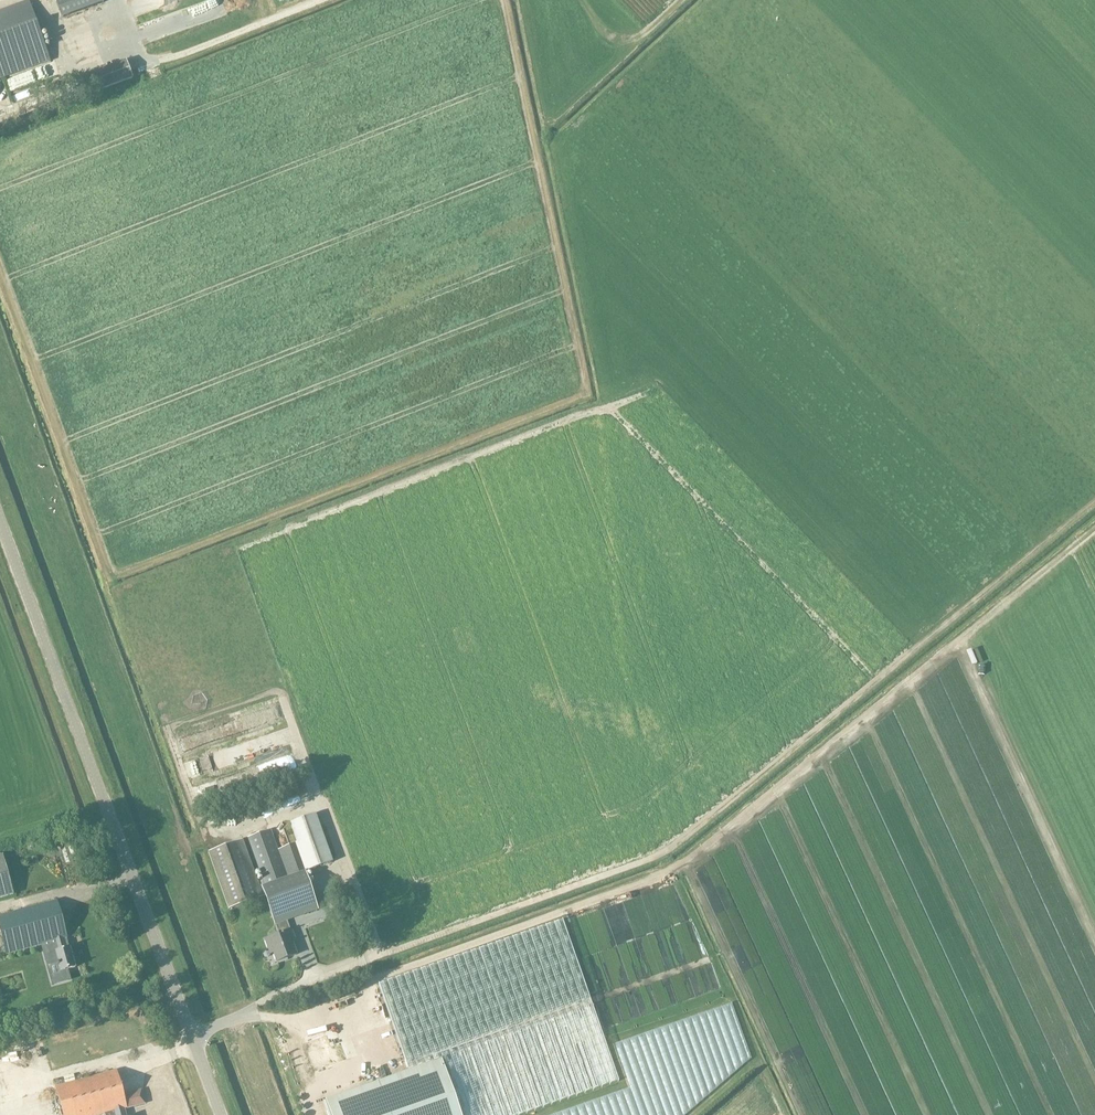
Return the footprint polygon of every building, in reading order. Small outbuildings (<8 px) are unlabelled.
[(49,60),(28,0),(0,10),(0,78),(49,60)] [(61,18),(104,2),(103,0),(55,0),(61,18)] [(556,50),(555,27),(546,27),(546,50),(556,50)] [(210,727),(212,738),(270,724),(267,713),(210,727)] [(181,748),(203,748),(203,737),(181,736),(181,748)] [(273,803),(276,814),(290,809),(287,799),(273,803)] [(228,909),(264,896),(278,934),(265,939),(268,948),(272,947),(277,961),(296,954),(291,941),(294,940),(290,929),(289,930),(286,921),(318,909),(304,872),(332,862),(314,815),(290,824),(297,843),(295,843),(276,850),(268,830),(246,838),(264,885),(258,888),(240,840),(207,853),(228,909)] [(13,894),(3,855),(0,856),(0,898),(13,894)] [(0,916),(0,933),(6,954),(54,941),(57,951),(55,952),(60,971),(74,968),(69,948),(67,949),(64,938),(66,938),(56,901),(0,916)] [(618,1081),(562,920),(378,984),(408,1071),(325,1100),(330,1114),(519,1114),(618,1081)] [(393,935),(396,944),(416,938),(413,929),(393,935)] [(305,986),(316,983),(313,970),(302,972),(305,986)] [(750,1058),(731,1003),(613,1044),(629,1087),(550,1114),(685,1114),(750,1058)] [(112,1027),(112,1034),(119,1034),(119,1038),(124,1038),(124,1027),(112,1027)] [(314,1065),(332,1059),(325,1038),(306,1044),(314,1065)] [(24,1062),(22,1049),(10,1050),(10,1052),(0,1053),(0,1065),(24,1062)] [(27,1054),(29,1067),(38,1065),(36,1052),(27,1054)] [(116,1071),(55,1088),(63,1114),(102,1114),(105,1114),(125,1114),(124,1109),(126,1108),(116,1071)] [(54,1112),(60,1110),(56,1099),(50,1101),(54,1112)]
